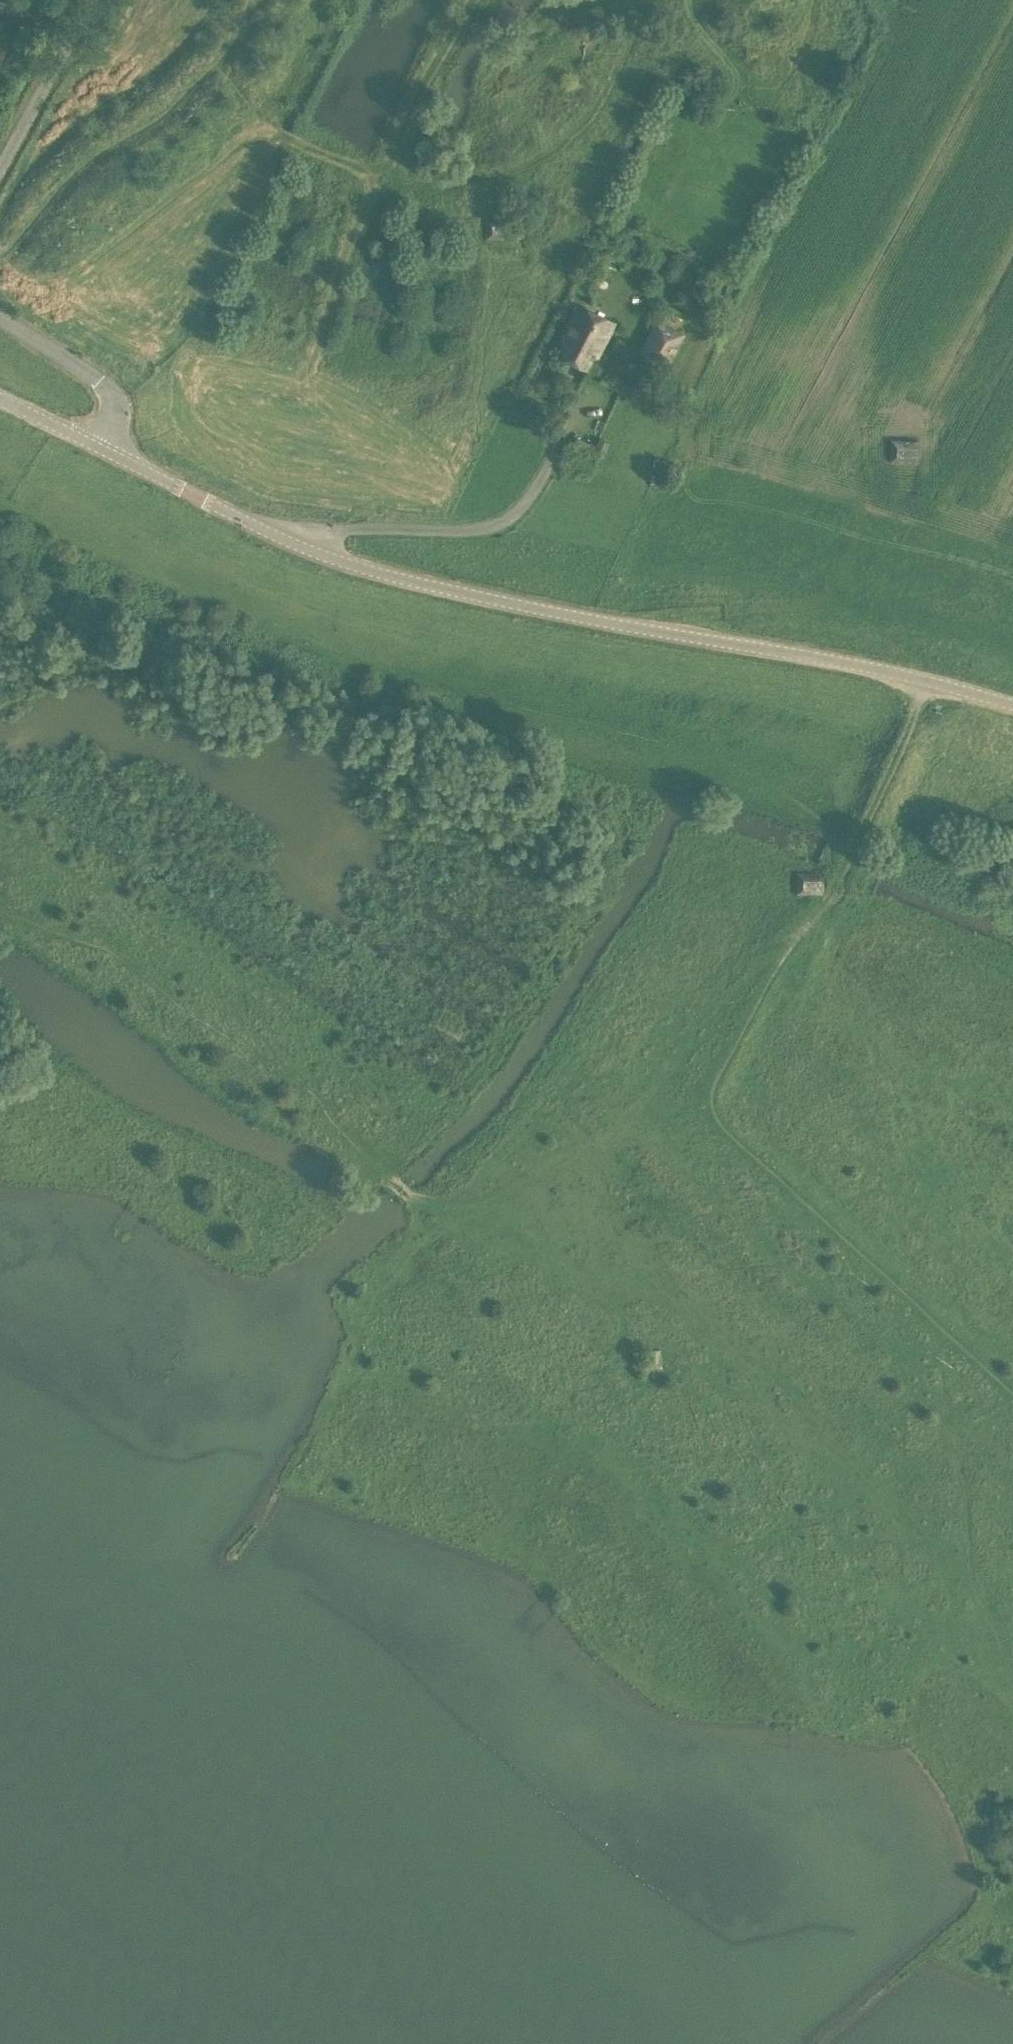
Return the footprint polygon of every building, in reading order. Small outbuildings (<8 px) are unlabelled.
[(310,8),(313,0),(291,0),(310,8)] [(514,221),(485,220),(484,243),(514,244),(514,221)] [(599,358),(617,322),(577,302),(559,337),(562,343),(556,355),(587,371),(593,359),(599,358)] [(656,318),(640,351),(670,365),(686,332),(656,318)] [(889,438),(889,464),(924,464),(924,438),(889,438)] [(825,893),(826,877),(804,876),(803,892),(825,893)]
